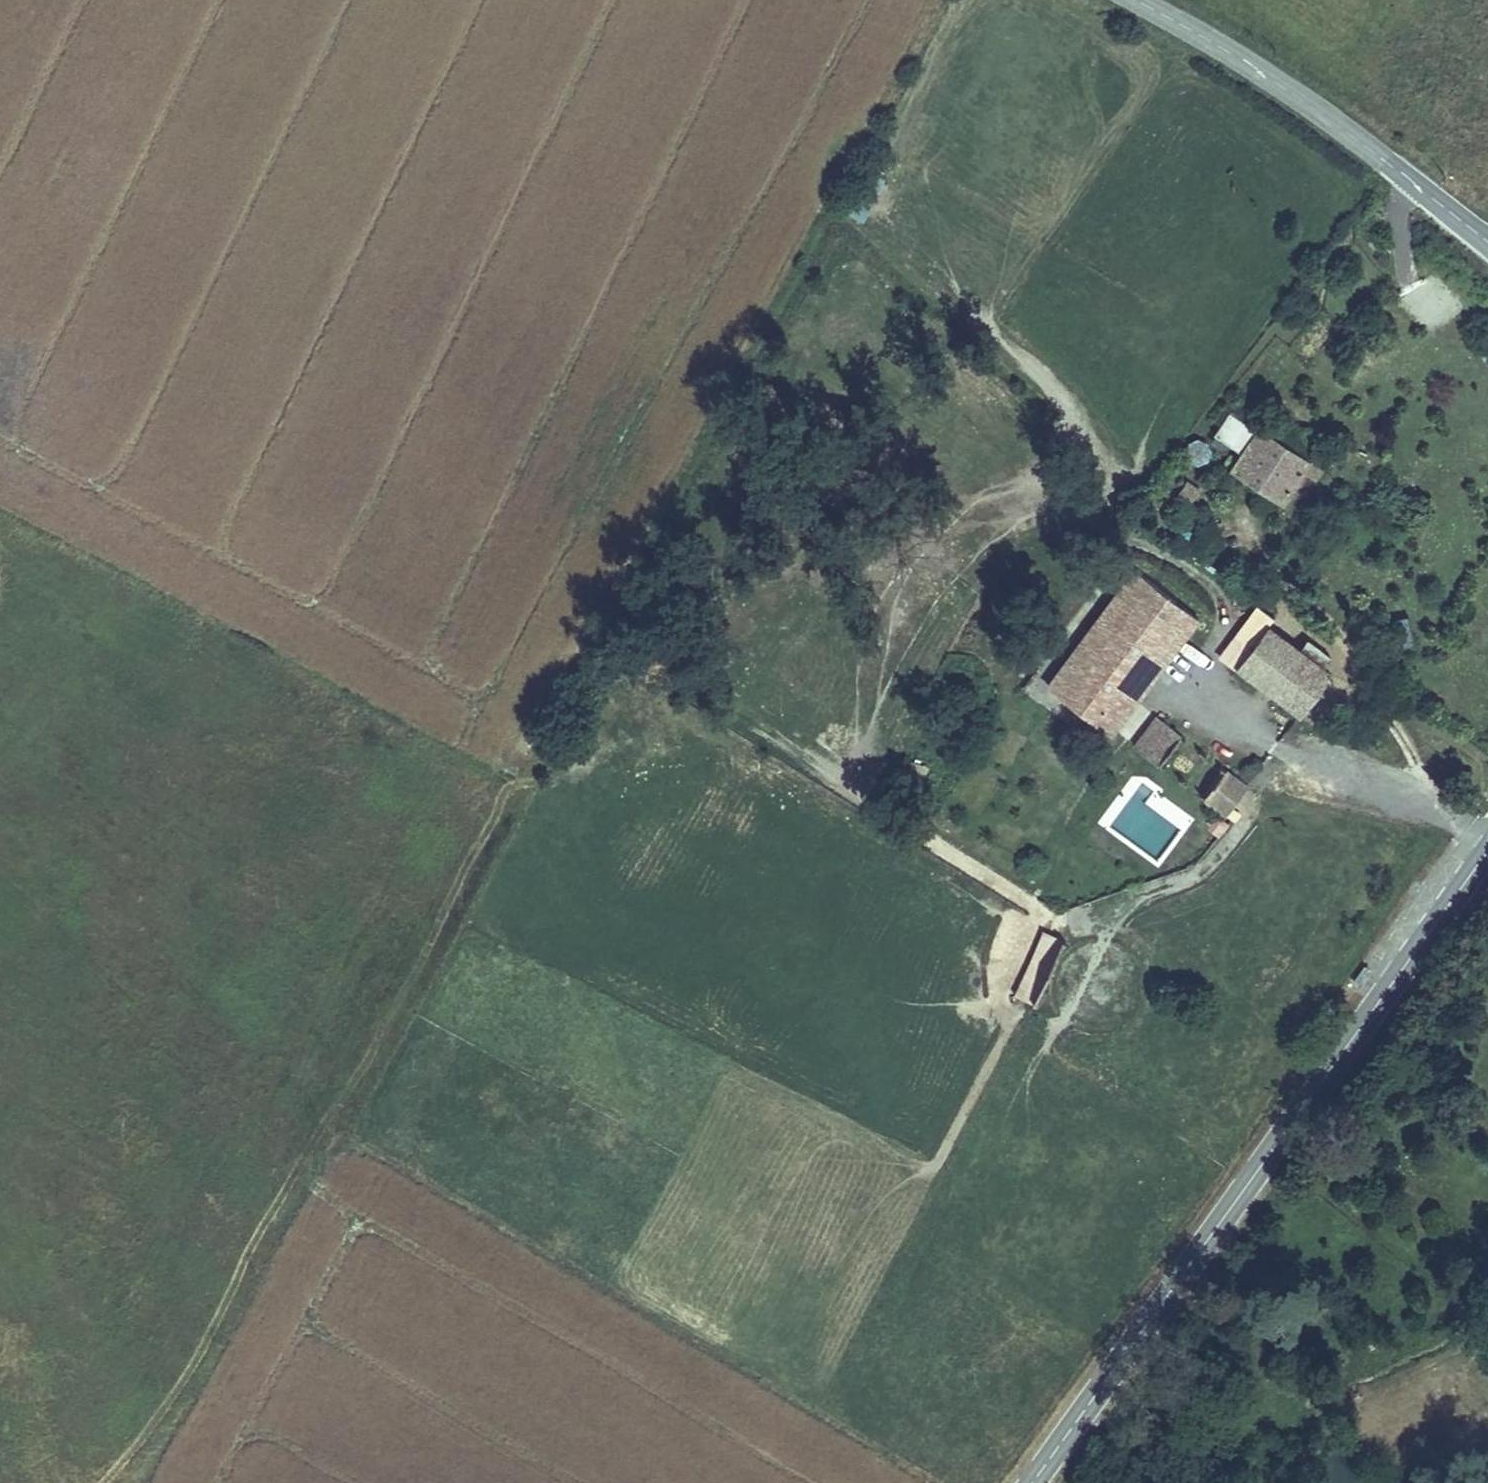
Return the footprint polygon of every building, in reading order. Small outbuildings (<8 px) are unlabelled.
[(1213,436),(1239,452),(1254,429),(1228,413),(1213,436)] [(1309,478),(1260,441),(1233,482),(1280,517),(1309,478)] [(1185,625),(1121,576),(1034,693),(1098,738),(1124,704),(1102,688),(1152,624),(1174,641),(1185,625)] [(1124,704),(1174,641),(1152,624),(1102,688),(1124,704)] [(1322,672),(1256,628),(1228,669),(1295,714),(1322,672)] [(1141,763),(1163,736),(1147,723),(1125,751),(1141,763)] [(1207,815),(1228,787),(1207,770),(1185,798),(1207,815)] [(1040,931),(1011,997),(1032,1006),(1061,940),(1040,931)]
